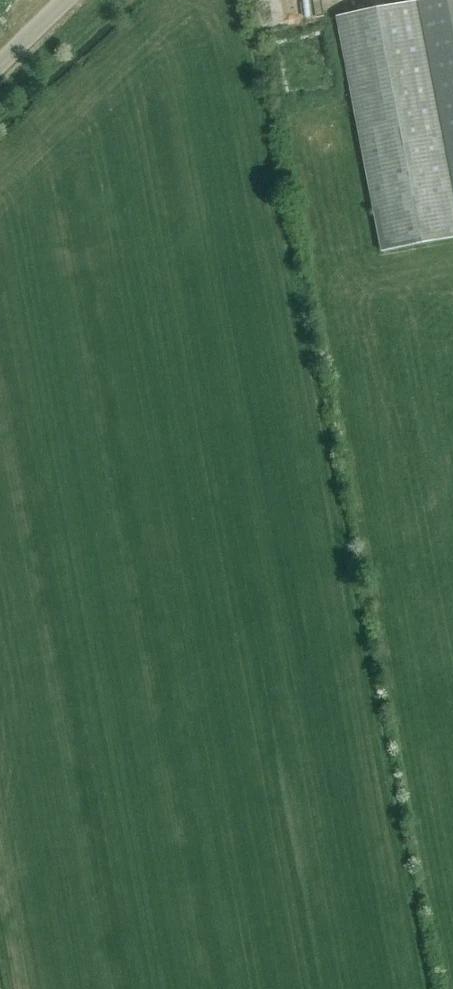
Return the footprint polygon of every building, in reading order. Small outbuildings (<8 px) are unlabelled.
[(336,16),(381,253),(452,239),(452,0),(421,0),(336,16)]
